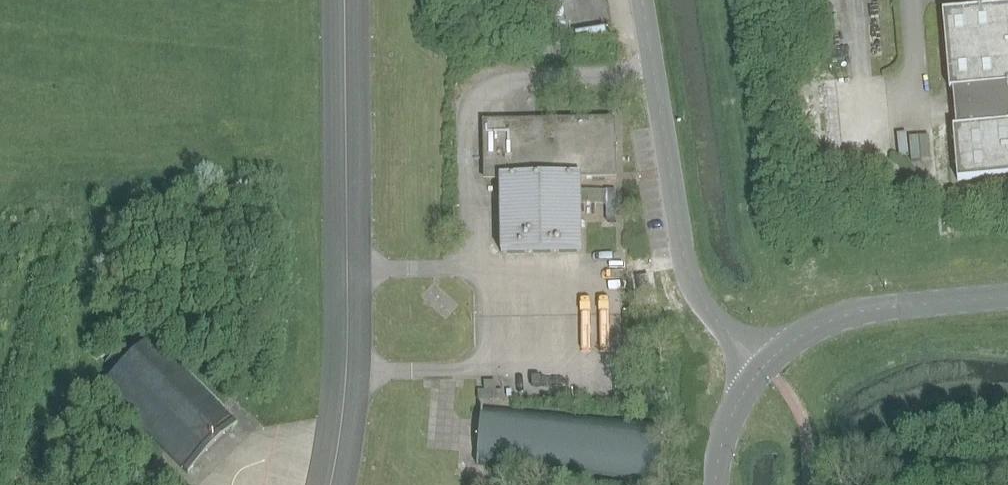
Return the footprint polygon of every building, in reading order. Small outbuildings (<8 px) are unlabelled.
[(537,38),(569,33),(563,0),(531,0),(537,38)] [(946,12),(943,12),(949,90),(953,89),(954,109),(956,128),(953,128),(957,181),(1007,176),(1007,7),(946,12)] [(605,29),(575,34),(576,41),(606,36),(605,29)] [(614,120),(504,122),(484,122),(485,180),(500,179),(501,255),(582,253),(581,178),(615,177),(614,146),(616,145),(616,140),(614,140),(614,120)] [(616,222),(615,189),(605,189),(606,222),(616,222)] [(153,440),(164,451),(186,473),(236,423),(225,412),(216,403),(218,401),(214,397),(212,399),(149,336),(134,350),(125,341),(116,349),(104,362),(113,371),(99,386),(153,440)] [(478,399),(502,399),(502,390),(478,390),(478,399)] [(482,408),(479,452),(478,464),(658,478),(662,423),(482,408)]
